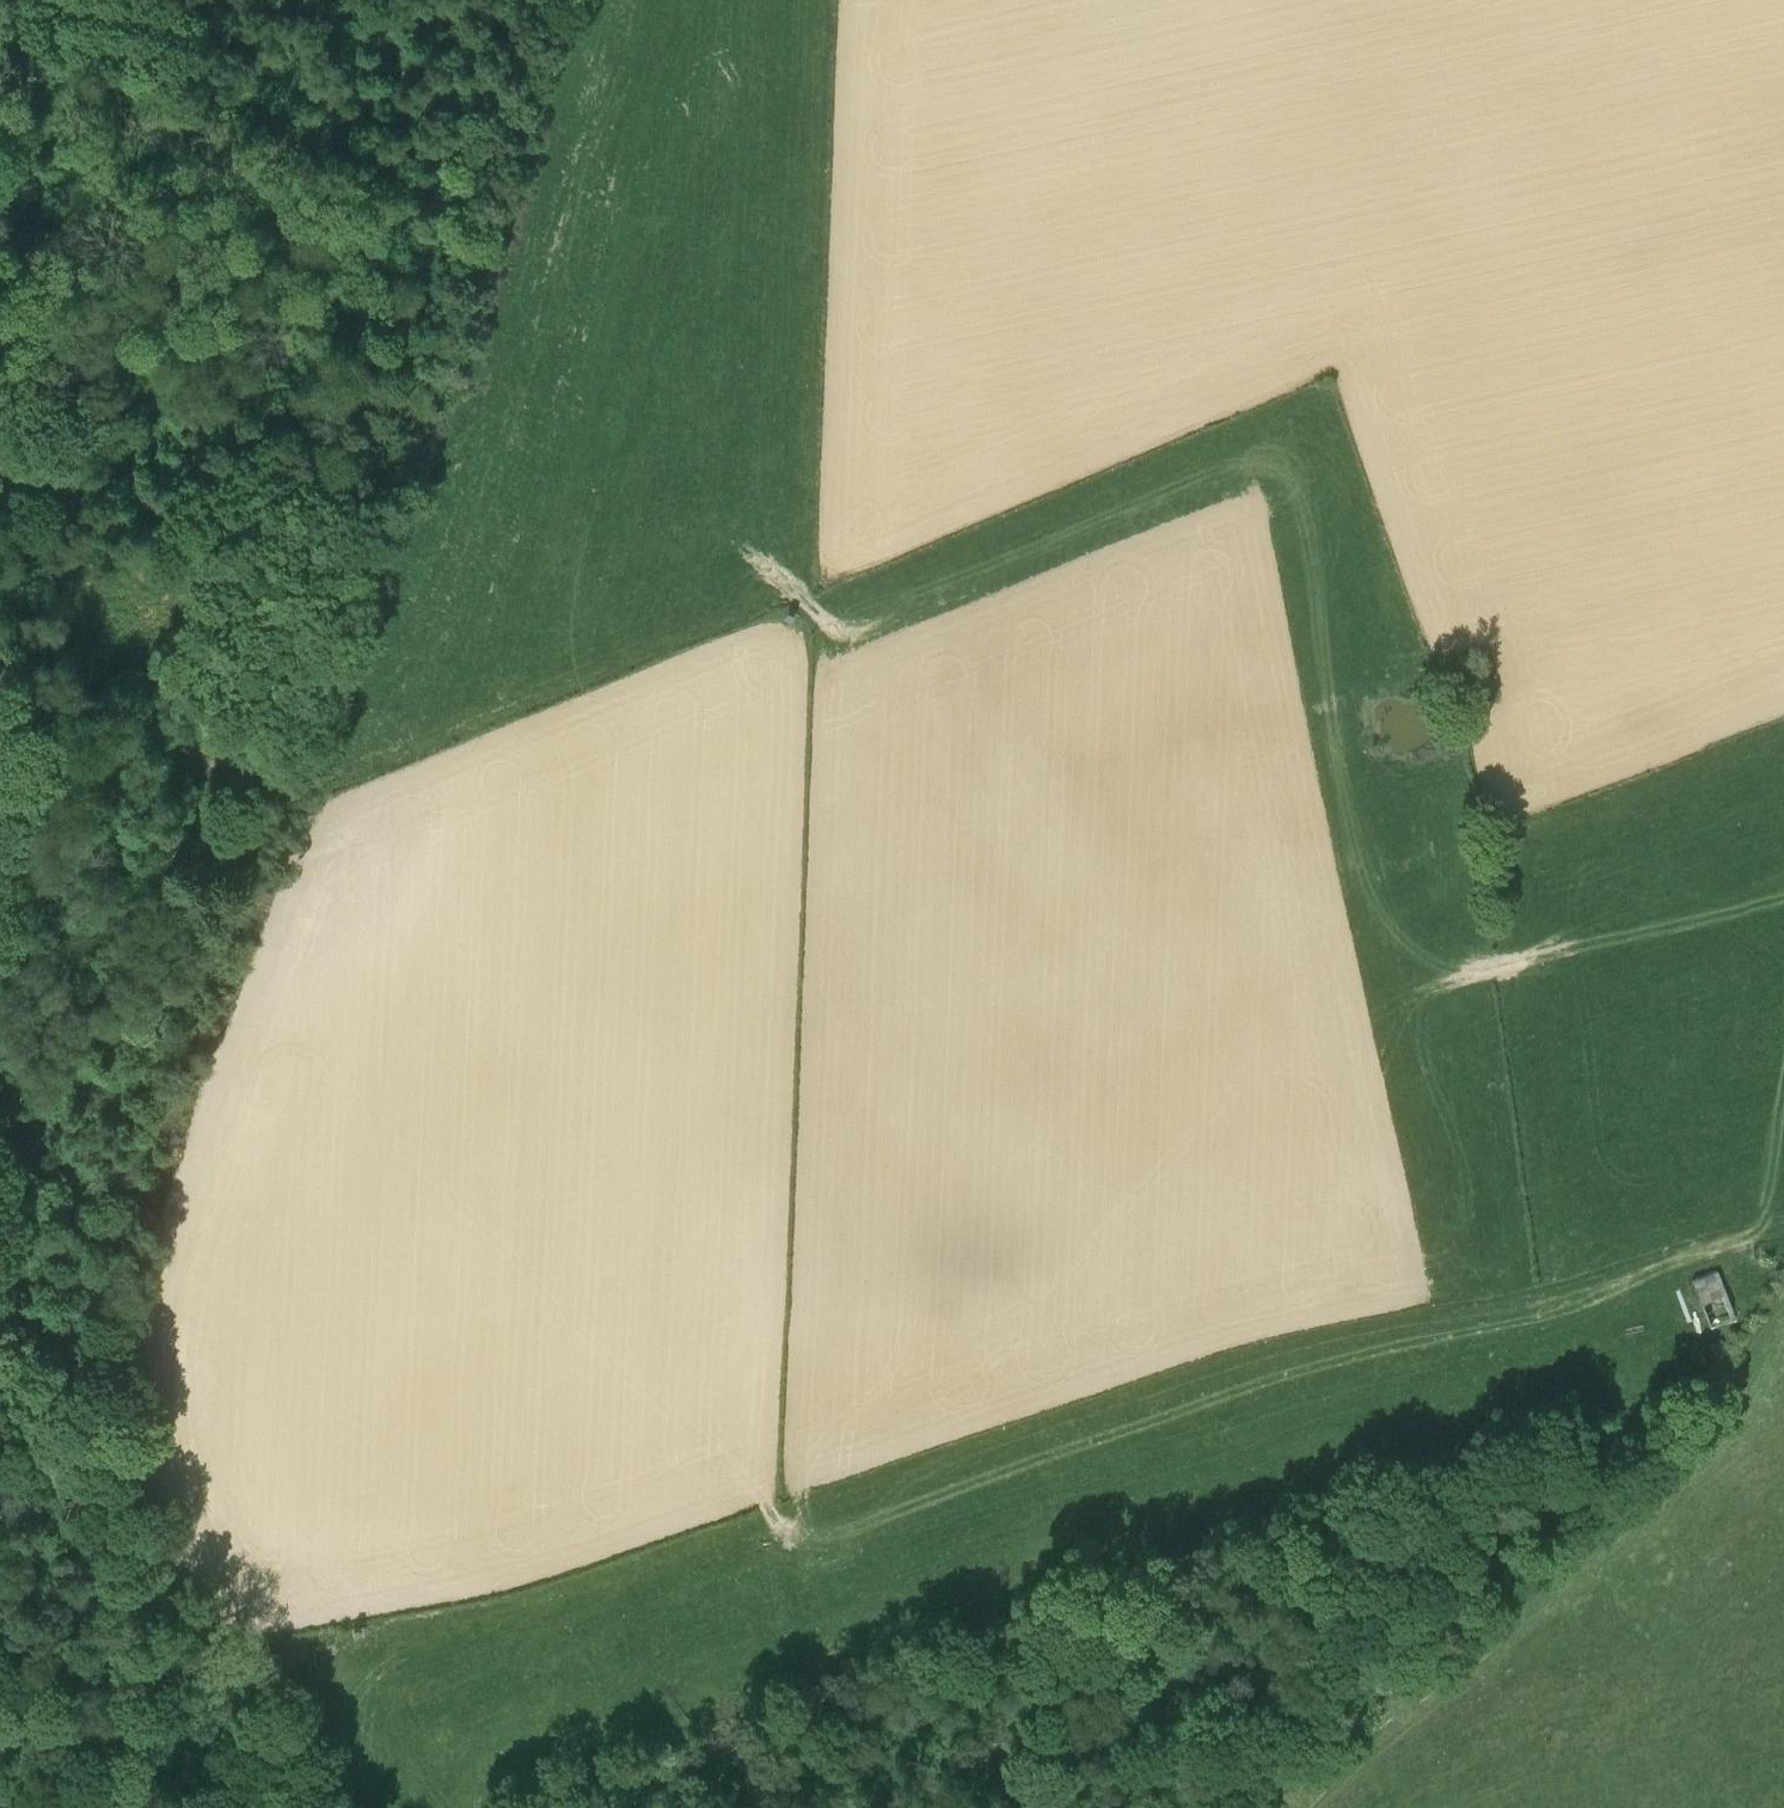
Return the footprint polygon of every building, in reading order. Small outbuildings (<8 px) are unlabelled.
[(1713,1263),(1688,1272),(1705,1318),(1706,1323),(1732,1314),(1713,1263)]
